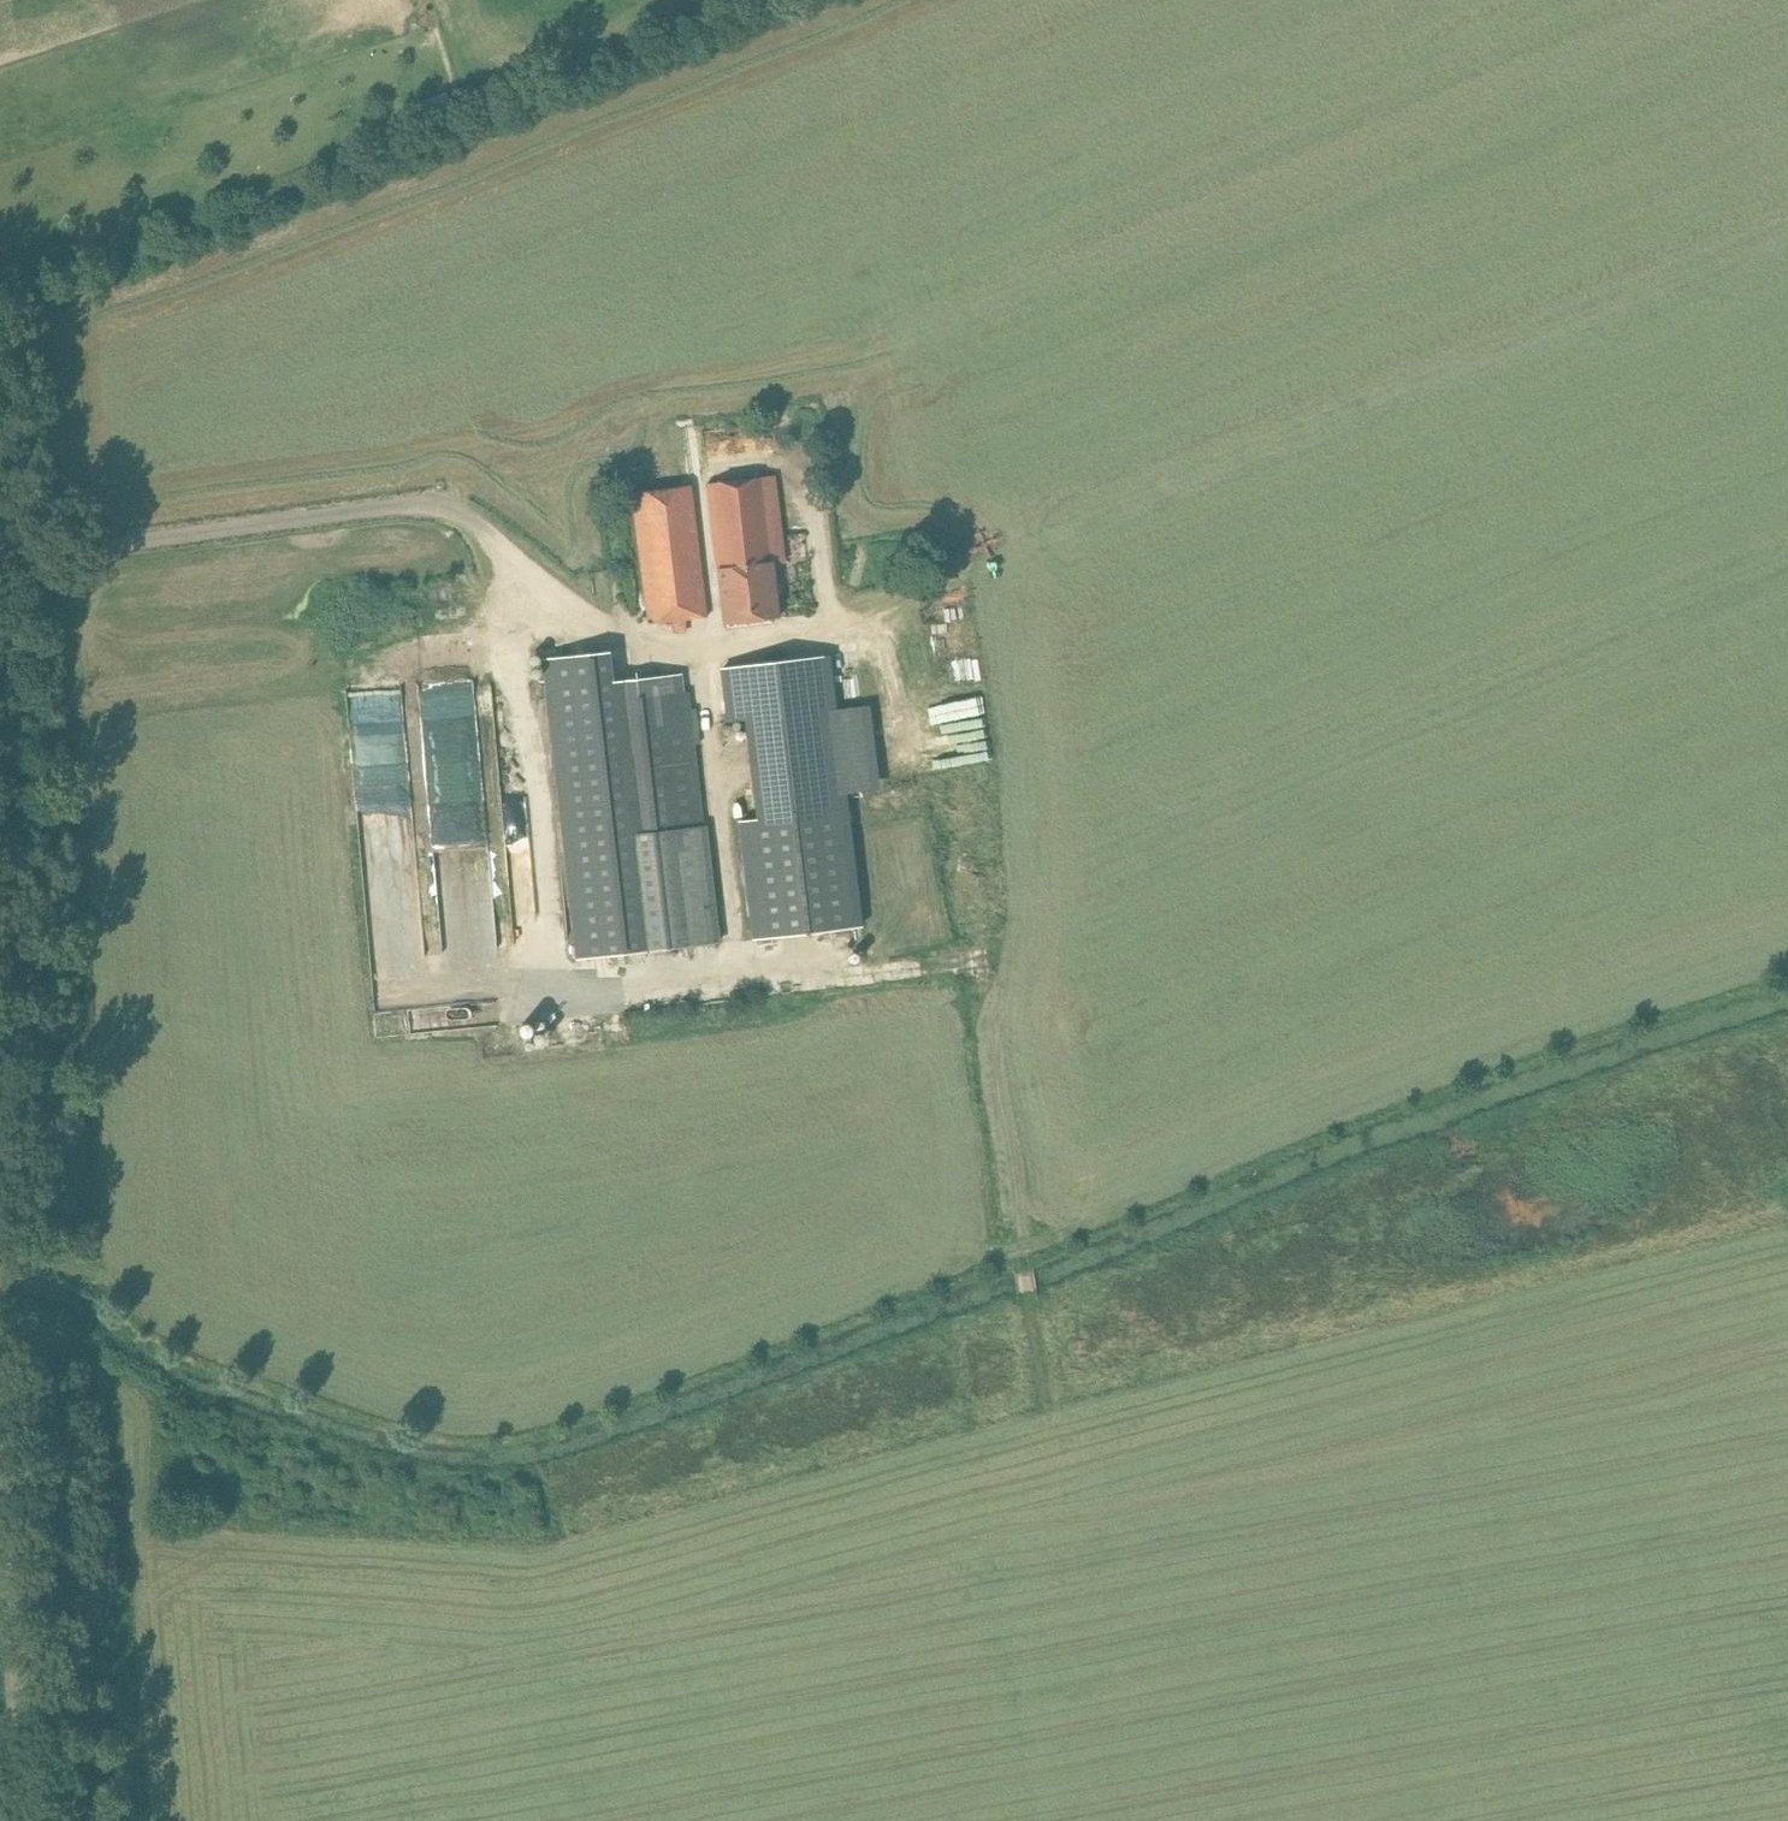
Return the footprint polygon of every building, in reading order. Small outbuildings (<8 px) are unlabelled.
[(786,560),(780,514),(776,475),(708,483),(724,623),(780,617),(773,561),(786,560)] [(648,623),(708,616),(692,485),(632,492),(648,623)] [(610,649),(541,658),(575,957),(720,941),(707,823),(703,823),(688,692),(684,692),(682,672),(614,681),(610,649)] [(816,709),(813,681),(810,657),(714,668),(717,692),(720,721),(746,718),(757,817),(739,819),(753,938),(863,925),(837,707),(816,709)]
